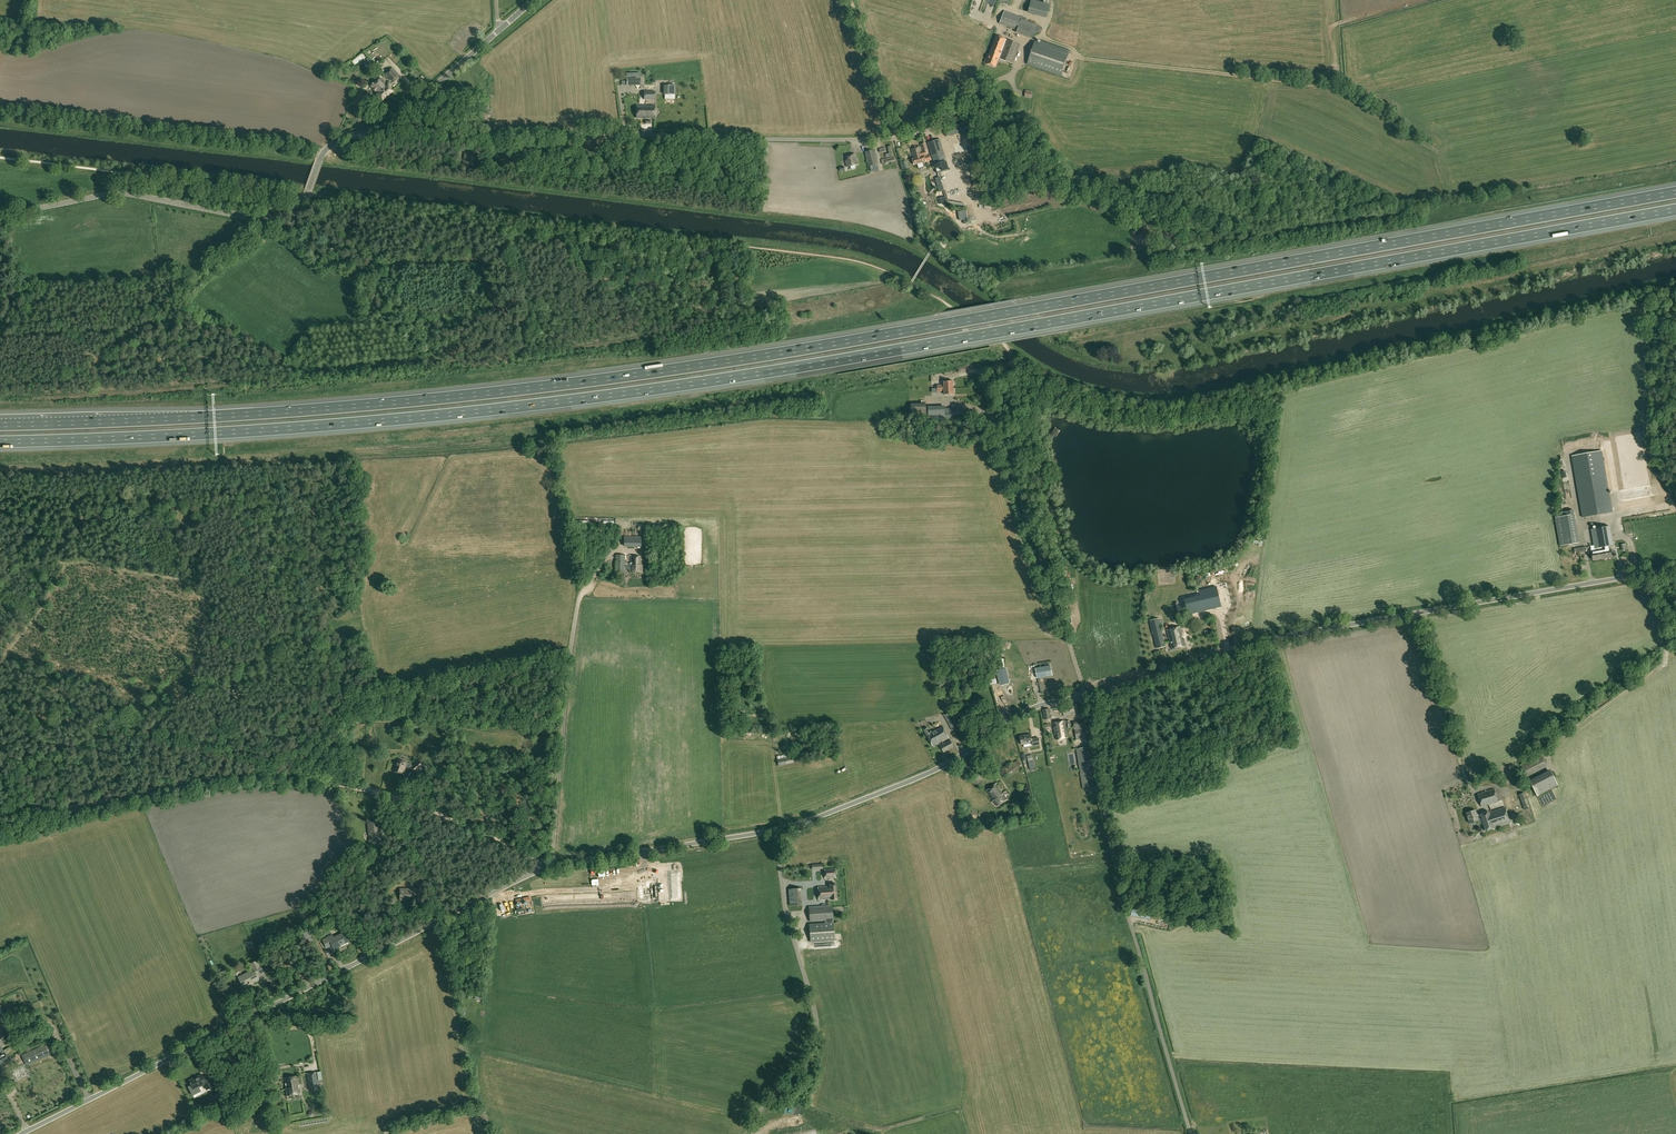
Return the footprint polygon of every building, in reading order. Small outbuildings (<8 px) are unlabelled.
[(1034,0),(1032,0),(1029,10),(1048,14),(1050,4),(1034,0)] [(999,24),(1016,30),(1017,30),(1016,33),(1029,37),(1029,36),(1033,38),(1035,32),(1038,33),(1041,26),(1038,25),(1030,22),(1031,19),(1027,18),(1027,17),(1022,15),(1022,17),(1004,10),(999,24)] [(1020,44),(996,35),(989,54),(988,54),(985,62),(986,63),(995,67),(998,58),(1013,64),(1020,44)] [(1061,75),(1070,50),(1041,41),(1040,43),(1035,42),(1027,64),(1061,75)] [(370,60),(366,63),(371,69),(375,65),(370,60)] [(384,75),(391,84),(401,76),(393,67),(384,75)] [(393,91),(388,85),(387,85),(381,78),(371,86),(377,94),(379,97),(382,101),(393,91)] [(664,94),(666,94),(676,94),(676,85),(664,85),(664,94)] [(1033,91),(1026,90),(1025,97),(1032,98),(1033,91)] [(644,99),(656,99),(656,91),(644,91),(644,99)] [(351,104),(353,105),(351,110),(354,111),(356,106),(359,107),(363,95),(355,92),(351,104)] [(655,118),(655,105),(637,105),(636,118),(655,118)] [(967,121),(944,128),(947,136),(960,132),(960,133),(969,130),(967,121)] [(945,159),(939,139),(927,143),(934,163),(945,159)] [(926,151),(928,150),(925,143),(921,145),(923,151),(922,152),(920,146),(911,149),(914,158),(912,159),(914,165),(931,159),(930,155),(928,155),(926,151)] [(869,166),(879,163),(875,150),(866,152),(869,166)] [(858,164),(857,157),(856,157),(855,153),(845,156),(846,160),(845,160),(847,167),(858,164)] [(472,162),(473,155),(465,154),(464,161),(472,162)] [(330,401),(331,407),(349,404),(348,398),(330,401)] [(912,418),(917,417),(927,417),(926,403),(911,404),(912,418)] [(952,408),(945,408),(945,405),(928,406),(929,419),(963,418),(963,411),(952,412),(952,408)] [(1656,504),(1642,430),(1612,435),(1625,510),(1656,504)] [(1572,456),(1576,480),(1582,517),(1612,512),(1601,451),(1572,456)] [(1555,517),(1560,546),(1579,543),(1574,514),(1573,510),(1560,512),(1561,516),(1555,517)] [(1591,529),(1594,545),(1590,546),(1591,552),(1593,560),(1602,558),(1602,559),(1612,557),(1610,546),(1613,545),(1609,526),(1591,529)] [(641,537),(624,537),(624,546),(641,546),(641,537)] [(642,572),(642,565),(641,565),(641,556),(631,556),(631,565),(629,565),(629,567),(624,566),(625,555),(616,555),(616,571),(625,571),(625,569),(629,569),(629,572),(642,572)] [(1221,606),(1219,599),(1218,599),(1217,594),(1218,594),(1216,587),(1200,591),(1201,597),(1185,601),(1187,609),(1195,607),(1196,612),(1221,606)] [(1165,646),(1162,630),(1160,618),(1149,621),(1152,633),(1153,633),(1157,648),(1165,646)] [(1184,646),(1182,639),(1183,638),(1180,626),(1167,630),(1170,642),(1172,649),(1184,646)] [(1052,675),(1051,665),(1035,668),(1037,678),(1052,675)] [(939,688),(955,688),(955,679),(939,678),(939,688)] [(1075,714),(1073,704),(1062,706),(1064,716),(1075,714)] [(1045,720),(1051,718),(1050,708),(1043,710),(1045,720)] [(960,727),(951,712),(944,715),(953,731),(960,727)] [(1070,720),(1065,721),(1065,720),(1053,722),(1056,740),(1068,738),(1066,728),(1071,727),(1070,720)] [(933,746),(949,737),(942,726),(930,733),(928,728),(924,730),(927,735),(933,746)] [(1088,738),(1086,727),(1075,729),(1077,739),(1088,738)] [(1030,746),(1037,745),(1040,745),(1039,738),(1032,739),(1031,734),(1020,736),(1022,745),(1029,743),(1030,746)] [(941,745),(944,752),(954,746),(951,740),(941,745)] [(1088,747),(1077,749),(1083,787),(1094,786),(1088,747)] [(779,766),(794,762),(793,756),(789,757),(789,754),(776,756),(779,766)] [(1526,775),(1546,764),(1541,755),(1521,766),(1526,775)] [(967,763),(972,770),(979,765),(974,758),(967,763)] [(415,773),(424,765),(419,759),(412,765),(411,763),(407,762),(396,759),(393,771),(403,774),(405,768),(407,768),(410,768),(415,773)] [(1018,760),(1005,769),(1009,775),(1022,766),(1018,760)] [(1550,770),(1529,780),(1537,796),(1558,785),(1550,770)] [(982,781),(976,773),(970,777),(975,786),(982,781)] [(1007,799),(1004,795),(1004,796),(996,784),(987,790),(994,802),(993,802),(997,806),(1007,799)] [(1498,801),(1494,789),(1477,794),(1481,806),(1498,801)] [(1530,808),(1524,792),(1519,794),(1524,810),(1530,808)] [(1485,831),(1510,823),(1505,807),(1489,812),(1488,811),(1480,814),(1477,815),(1475,810),(1466,813),(1469,823),(1478,820),(1479,824),(1483,822),(1485,831)] [(381,841),(379,821),(368,822),(368,830),(370,830),(371,842),(381,841)] [(835,878),(835,868),(824,869),(825,878),(835,878)] [(836,899),(835,884),(829,884),(829,886),(817,887),(818,900),(830,899),(831,900),(836,899)] [(801,904),(800,888),(788,888),(789,905),(801,904)] [(420,900),(420,889),(400,889),(400,899),(412,899),(412,900),(420,900)] [(831,905),(808,907),(809,921),(825,920),(825,923),(809,924),(810,941),(833,939),(831,905)] [(1152,912),(1132,907),(1131,916),(1150,919),(1152,912)] [(314,941),(309,930),(300,935),(305,944),(314,941)] [(349,942),(344,932),(333,937),(332,935),(323,940),(327,948),(332,945),(334,949),(349,942)] [(264,972),(257,960),(250,964),(253,970),(238,977),(243,987),(259,979),(257,976),(264,972)] [(823,997),(822,987),(815,987),(815,997),(823,997)] [(46,1045),(34,1049),(22,1055),(26,1065),(50,1055),(46,1045)] [(9,1061),(5,1052),(4,1052),(3,1050),(0,1052),(1,1054),(0,1055),(0,1066),(9,1061)] [(319,1086),(316,1072),(307,1074),(309,1088),(319,1086)] [(214,1086),(208,1075),(203,1078),(202,1075),(189,1081),(193,1089),(204,1084),(207,1090),(214,1086)] [(301,1093),(297,1076),(284,1078),(286,1088),(285,1088),(287,1096),(301,1093)]
